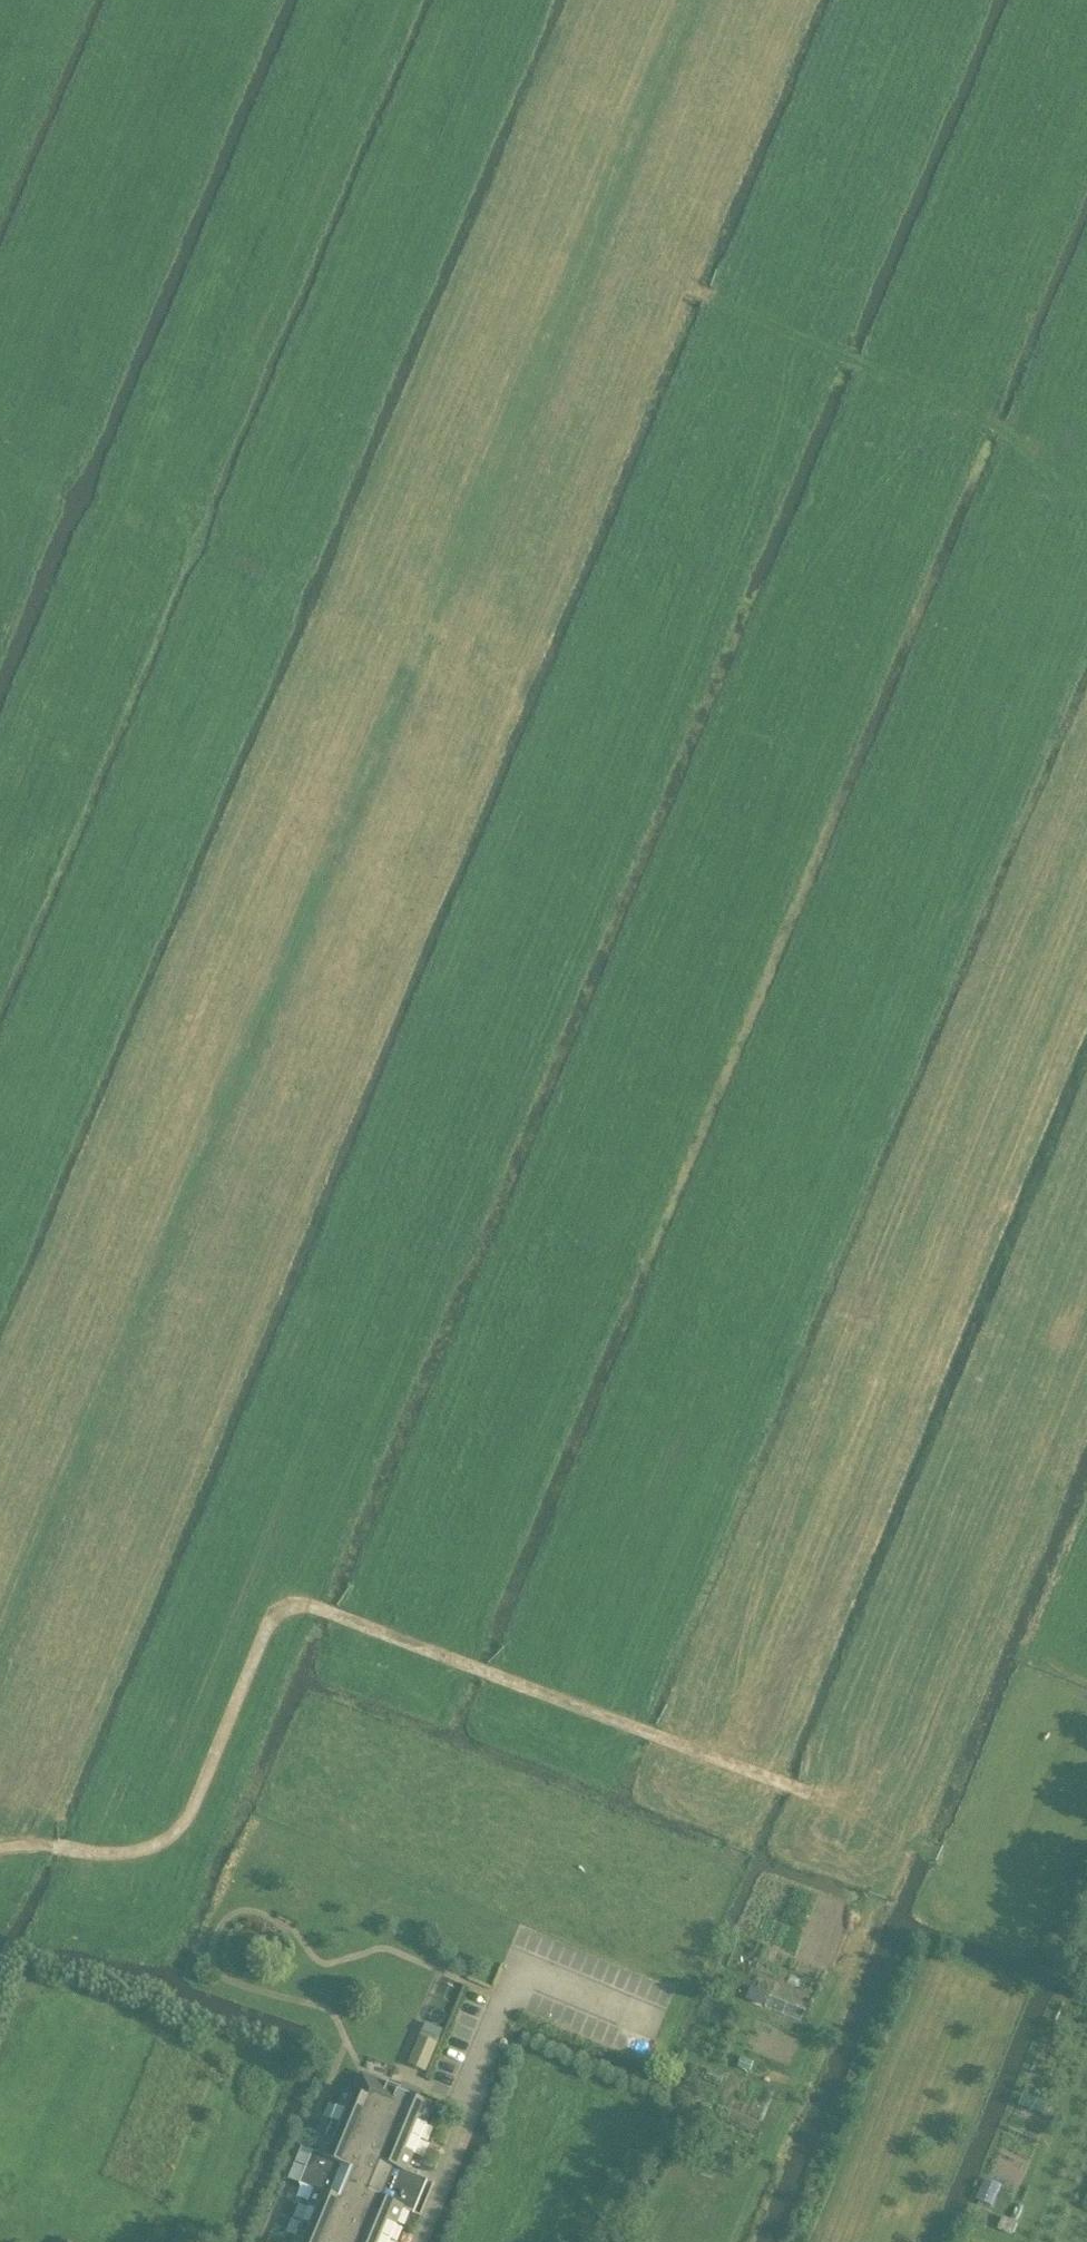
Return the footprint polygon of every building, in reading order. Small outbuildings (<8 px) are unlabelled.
[(757,2003),(762,1991),(751,1987),(746,1999),(757,2003)] [(439,2039),(443,2031),(426,2023),(422,2032),(439,2039)] [(691,2064),(686,2077),(694,2080),(699,2067),(691,2064)] [(293,2241),(388,2241),(402,2208),(413,2212),(427,2179),(406,2170),(432,2106),(398,2092),(400,2088),(387,2083),(387,2084),(361,2074),(354,2092),(345,2089),(318,2154),(312,2151),(299,2184),(315,2190),(293,2241)] [(1002,2218),(998,2229),(1013,2235),(1017,2223),(1002,2218)]
